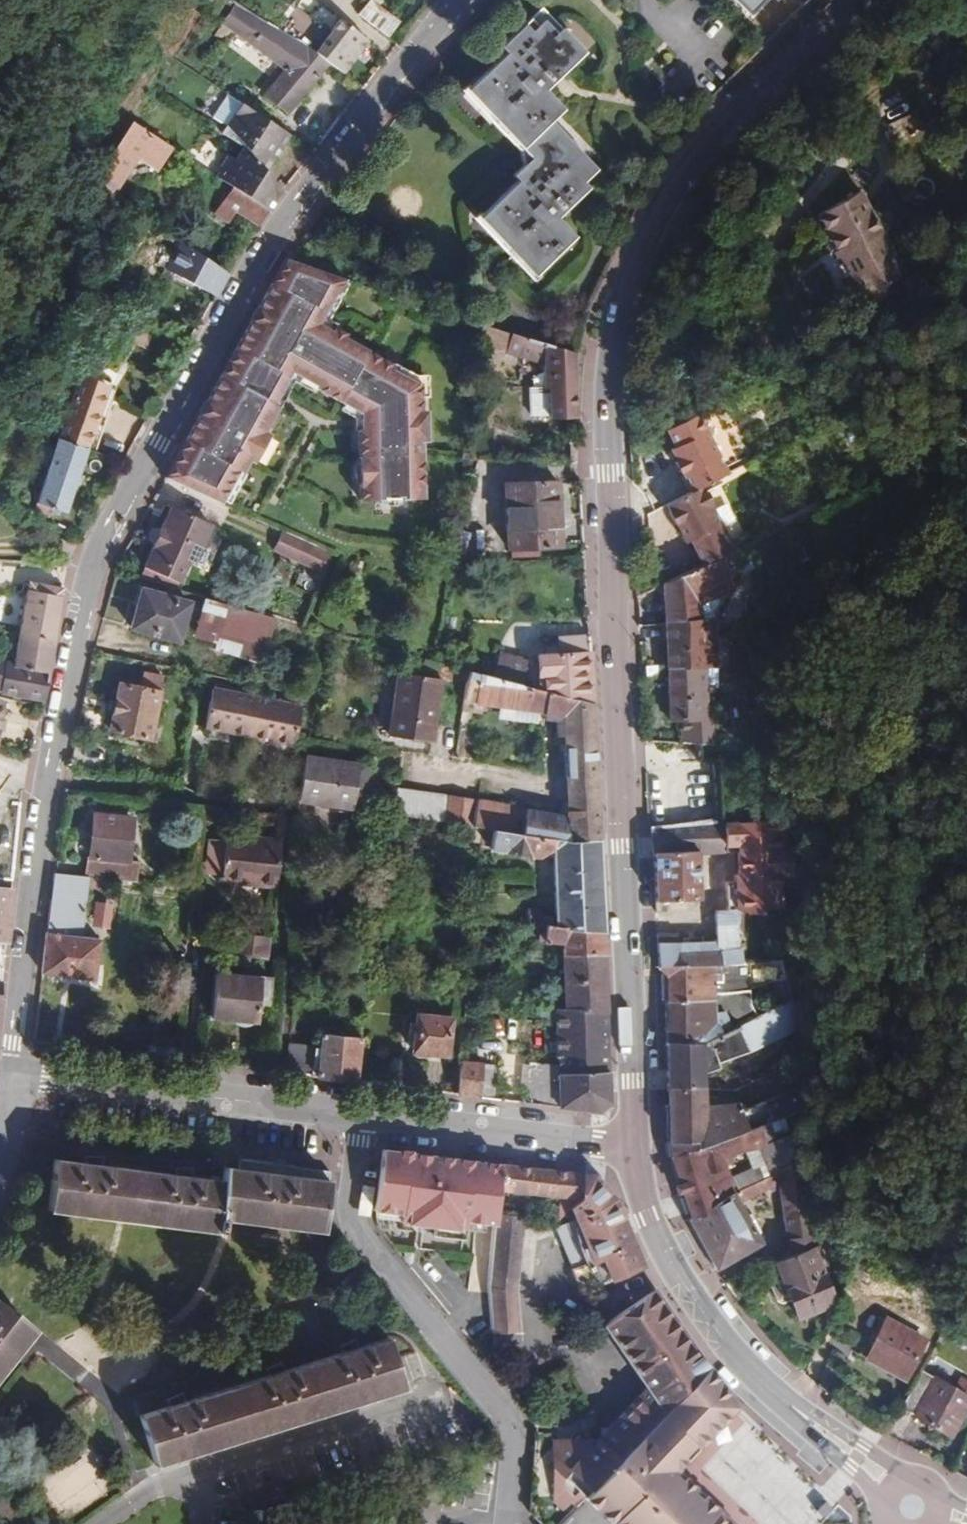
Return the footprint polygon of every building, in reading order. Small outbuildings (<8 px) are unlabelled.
[(374,25),(390,5),(383,0),(370,0),(358,14),(374,25)] [(753,20),(771,0),(730,0),(753,20)] [(280,30),(235,1),(212,34),(221,41),(224,34),(238,32),(285,68),(263,93),(287,112),(329,63),(315,51),(280,30)] [(315,51),(329,63),(343,73),(368,40),(341,20),(333,29),(299,5),(280,30),(315,51)] [(534,276),(536,273),(575,236),(558,217),(588,188),(584,182),(595,170),(559,132),(554,137),(544,126),(549,121),(562,108),(543,90),(583,52),(540,7),(500,46),(506,52),(469,87),(466,90),(479,105),(484,101),(511,129),(506,133),(531,157),(523,165),(513,174),(517,180),(481,215),(479,217),(493,233),(499,228),(519,249),(514,254),(534,276)] [(517,150),(523,165),(531,157),(506,133),(511,129),(484,101),(479,105),(466,90),(469,87),(466,84),(460,89),(517,150)] [(219,168),(215,175),(233,186),(269,210),(282,190),(266,170),(250,159),(257,147),(274,158),(289,134),(240,103),(222,132),(243,146),(235,159),(224,152),(215,165),(219,168)] [(129,120),(91,187),(110,198),(135,157),(138,154),(143,157),(141,161),(156,171),(172,147),(129,120)] [(554,137),(559,132),(549,121),(544,126),(554,137)] [(266,170),(274,158),(257,147),(250,159),(266,170)] [(237,210),(258,225),(269,210),(233,186),(214,213),(228,222),(237,210)] [(852,195),(809,218),(855,302),(899,277),(852,195)] [(539,276),(536,273),(534,276),(514,254),(519,249),(499,228),(493,233),(479,217),(481,215),(478,213),(474,217),(534,281),(539,276)] [(166,268),(216,295),(228,274),(181,243),(166,268)] [(345,282),(349,278),(289,257),(261,307),(267,310),(259,325),(253,321),(230,361),(280,389),(291,372),(319,387),(318,389),(347,405),(362,414),(364,420),(368,421),(366,429),(359,430),(359,460),(360,486),(360,501),(381,501),(403,500),(424,500),(424,442),(429,442),(430,414),(424,414),(424,400),(424,385),(415,384),(393,371),(396,366),(347,339),(348,335),(336,327),(333,331),(321,323),(335,294),(337,296),(345,282)] [(351,284),(345,282),(337,296),(335,294),(321,323),(333,331),(336,327),(338,323),(331,320),(351,284)] [(267,310),(261,307),(253,321),(259,325),(267,310)] [(579,418),(576,354),(481,322),(474,344),(544,367),(545,391),(531,391),(532,416),(552,416),(552,419),(579,418)] [(280,389),(230,361),(223,375),(273,402),(280,389)] [(58,438),(87,448),(93,431),(108,387),(95,381),(97,376),(100,369),(82,363),(77,372),(81,374),(58,438)] [(397,364),(396,366),(393,371),(415,384),(424,385),(424,400),(430,400),(430,377),(420,377),(397,364)] [(291,372),(280,389),(273,402),(279,405),(281,406),(295,381),(315,394),(318,389),(319,387),(291,372)] [(273,402),(223,375),(207,403),(213,408),(206,421),(199,417),(172,465),(196,476),(187,489),(219,503),(238,470),(241,472),(250,459),(254,462),(255,459),(270,437),(265,432),(279,405),(273,402)] [(108,387),(93,431),(100,434),(115,386),(97,376),(95,381),(108,387)] [(213,408),(207,403),(199,417),(206,421),(213,408)] [(362,414),(347,405),(342,413),(353,420),(354,430),(359,430),(366,429),(368,421),(364,420),(362,414)] [(698,410),(667,426),(676,446),(674,446),(681,460),(686,469),(697,488),(731,472),(698,410)] [(56,425),(46,421),(31,460),(49,468),(56,444),(51,441),(52,436),(56,425)] [(270,448),(270,437),(255,459),(260,460),(265,455),(270,448)] [(64,511),(87,448),(58,438),(56,444),(49,468),(34,509),(51,515),(54,508),(64,511)] [(351,476),(360,486),(359,460),(351,467),(351,476)] [(686,469),(681,460),(678,461),(683,471),(686,469)] [(196,476),(172,465),(164,479),(187,489),(196,476)] [(238,470),(219,503),(225,507),(244,474),(241,472),(238,470)] [(559,482),(507,484),(509,548),(562,546),(559,482)] [(724,556),(737,549),(703,488),(670,504),(689,541),(692,540),(705,565),(724,556)] [(210,524),(171,507),(145,567),(178,581),(187,561),(193,563),(210,524)] [(275,552),(323,573),(329,554),(283,533),(275,552)] [(735,591),(724,556),(705,565),(666,584),(667,624),(699,622),(698,604),(717,598),(722,595),(735,591)] [(64,588),(65,583),(31,576),(29,582),(64,588)] [(14,663),(49,670),(64,588),(29,582),(27,589),(14,663)] [(187,603),(142,590),(130,627),(177,641),(187,603)] [(262,663),(276,616),(205,597),(197,623),(242,636),(237,656),(262,663)] [(716,604),(717,598),(698,604),(699,622),(713,621),(711,604),(716,604)] [(721,663),(719,637),(718,621),(713,621),(699,622),(667,624),(669,667),(719,664),(721,663)] [(594,702),(589,637),(559,639),(560,655),(537,656),(540,689),(594,702)] [(498,677),(520,684),(524,657),(500,654),(498,677)] [(468,670),(435,661),(424,658),(421,671),(455,681),(456,679),(467,681),(468,670)] [(2,687),(1,691),(44,698),(49,670),(14,663),(5,662),(0,661),(0,687),(2,687)] [(723,743),(722,703),(719,664),(669,667),(671,720),(684,720),(693,720),(694,742),(711,743),(723,743)] [(648,677),(669,667),(660,665),(647,667),(648,677)] [(481,674),(468,670),(467,681),(479,684),(481,674)] [(162,675),(144,672),(141,688),(120,684),(111,730),(149,738),(162,675)] [(396,708),(392,736),(431,742),(440,679),(398,673),(392,707),(396,708)] [(594,702),(540,689),(520,684),(498,677),(481,674),(479,684),(476,703),(551,713),(552,715),(557,716),(563,717),(564,732),(568,815),(527,810),(525,807),(398,788),(393,814),(481,825),(555,834),(600,840),(594,702)] [(294,745),(302,706),(212,688),(205,725),(294,745)] [(383,735),(392,736),(396,708),(392,707),(389,707),(383,735)] [(693,720),(684,720),(684,742),(694,743),(694,742),(693,720)] [(710,763),(711,743),(694,742),(695,763),(710,763)] [(360,765),(304,757),(298,800),(329,804),(350,807),(352,808),(356,784),(360,765)] [(368,767),(360,765),(356,784),(365,785),(368,767)] [(753,810),(749,799),(733,805),(652,827),(653,854),(656,854),(657,902),(699,901),(697,853),(721,853),(721,848),(726,848),(726,852),(737,852),(738,875),(735,875),(734,883),(724,883),(724,910),(716,911),(716,940),(677,942),(676,934),(658,934),(659,967),(661,970),(714,961),(742,956),(738,945),(736,924),(741,922),(743,909),(753,909),(754,901),(777,901),(777,895),(788,894),(787,847),(792,847),(792,822),(787,821),(786,810),(753,810)] [(350,807),(329,804),(328,810),(349,814),(350,807)] [(91,814),(84,876),(109,879),(135,882),(137,861),(126,859),(130,819),(91,814)] [(555,844),(555,834),(481,825),(480,845),(538,854),(555,844)] [(276,887),(281,841),(225,834),(220,875),(254,879),(254,883),(276,887)] [(557,925),(605,932),(600,840),(555,834),(555,844),(557,925)] [(84,876),(54,872),(42,971),(94,979),(99,938),(82,935),(78,934),(79,926),(83,927),(89,884),(108,887),(109,879),(84,876)] [(488,897),(489,893),(489,884),(480,883),(479,897),(488,897)] [(6,939),(11,889),(0,887),(0,939),(6,939)] [(527,922),(540,924),(540,909),(529,907),(528,909),(527,922)] [(605,953),(605,932),(557,925),(540,924),(538,940),(560,943),(560,954),(605,953)] [(231,952),(269,957),(271,936),(234,932),(231,952)] [(608,1012),(605,953),(560,954),(561,962),(562,1006),(608,1012)] [(715,991),(714,961),(661,970),(664,975),(665,1001),(715,996),(715,991)] [(787,977),(785,964),(769,968),(772,982),(787,977)] [(269,979),(215,973),(211,1016),(234,1019),(242,1024),(248,1021),(257,1021),(259,1002),(267,1003),(269,979)] [(776,1006),(790,998),(787,977),(772,982),(776,1006)] [(750,988),(715,991),(715,996),(665,1001),(666,1042),(698,1042),(739,1024),(758,1015),(752,1002),(750,988)] [(798,1014),(790,998),(776,1006),(758,1015),(739,1024),(748,1040),(798,1014)] [(611,1102),(608,1012),(562,1006),(549,1005),(548,1088),(528,1086),(528,1102),(600,1112),(611,1102)] [(450,1019),(418,1015),(414,1051),(446,1054),(450,1019)] [(704,1061),(748,1040),(739,1024),(698,1042),(666,1042),(668,1087),(705,1084),(704,1061)] [(312,1071),(312,1076),(356,1081),(362,1037),(322,1033),(321,1048),(292,1045),(289,1069),(312,1071)] [(458,1094),(481,1097),(483,1064),(461,1061),(458,1094)] [(795,1103),(811,1097),(806,1080),(743,1101),(741,1095),(706,1103),(705,1084),(668,1087),(669,1144),(671,1157),(714,1131),(795,1103)] [(773,1181),(797,1173),(795,1103),(714,1131),(671,1157),(690,1216),(733,1197),(712,1162),(759,1142),(773,1181)] [(468,1223),(496,1225),(498,1215),(501,1190),(503,1164),(383,1149),(375,1211),(420,1216),(426,1217),(426,1227),(435,1228),(435,1237),(466,1240),(468,1223)] [(325,1225),(325,1218),(330,1172),(253,1163),(253,1172),(240,1170),(226,1168),(224,1182),(194,1177),(195,1168),(178,1169),(176,1176),(104,1166),(106,1158),(88,1158),(87,1164),(56,1161),(50,1211),(224,1232),(225,1218),(324,1231),(325,1225)] [(241,1161),(240,1170),(253,1172),(253,1163),(241,1161)] [(501,1190),(582,1201),(584,1176),(503,1164),(501,1190)] [(809,1249),(797,1173),(773,1181),(733,1197),(690,1216),(686,1217),(717,1269),(762,1244),(741,1208),(780,1193),(789,1257),(809,1249)] [(582,1201),(574,1209),(579,1220),(599,1262),(575,1272),(579,1281),(594,1286),(608,1282),(643,1267),(615,1199),(595,1176),(584,1176),(582,1201)] [(490,1293),(493,1336),(522,1333),(520,1288),(528,1218),(498,1215),(496,1225),(490,1293)] [(599,1262),(579,1220),(558,1229),(575,1272),(599,1262)] [(811,1248),(809,1249),(789,1257),(770,1265),(785,1302),(792,1300),(799,1319),(825,1309),(824,1304),(835,1300),(811,1248)] [(406,1261),(410,1266),(415,1263),(416,1255),(407,1254),(406,1261)] [(485,1292),(488,1272),(471,1270),(469,1291),(485,1292)] [(624,1461),(712,1370),(656,1291),(606,1325),(649,1390),(610,1431),(604,1430),(605,1436),(600,1441),(624,1461)] [(37,1338),(0,1308),(0,1384),(37,1338)] [(926,1341),(887,1319),(867,1357),(905,1379),(926,1341)] [(170,1406),(141,1415),(156,1464),(405,1388),(389,1339),(361,1347),(358,1339),(341,1346),(343,1354),(286,1371),(282,1361),(267,1369),(269,1376),(187,1401),(184,1391),(168,1399),(170,1406)] [(920,1368),(897,1406),(950,1437),(966,1408),(966,1380),(960,1375),(953,1387),(920,1368)] [(613,1523),(714,1523),(724,1513),(679,1471),(737,1408),(712,1370),(624,1461),(586,1499),(613,1523)] [(556,1489),(556,1493),(575,1511),(586,1499),(624,1461),(600,1441),(593,1448),(586,1441),(574,1442),(557,1461),(556,1478),(561,1480),(561,1488),(556,1489)] [(537,1460),(536,1474),(556,1493),(556,1489),(556,1478),(557,1461),(537,1460)] [(536,1474),(534,1515),(543,1523),(562,1523),(575,1511),(556,1493),(536,1474)] [(724,1513),(714,1523),(735,1523),(724,1513)]
